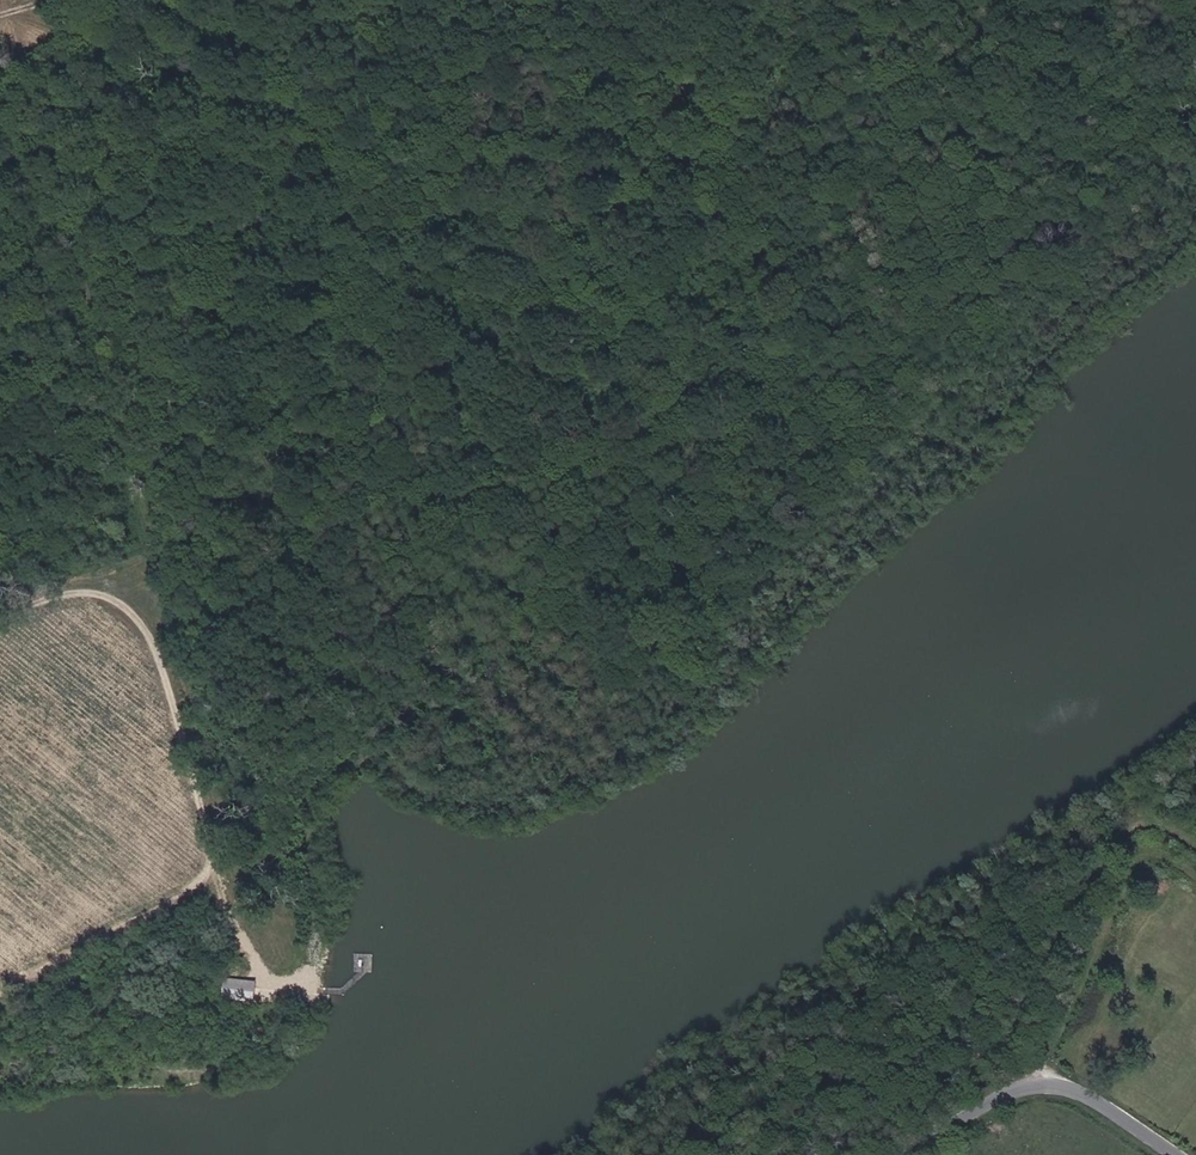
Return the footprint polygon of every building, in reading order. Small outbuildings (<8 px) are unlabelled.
[(226,977),(224,996),(255,999),(257,979),(226,977)]
